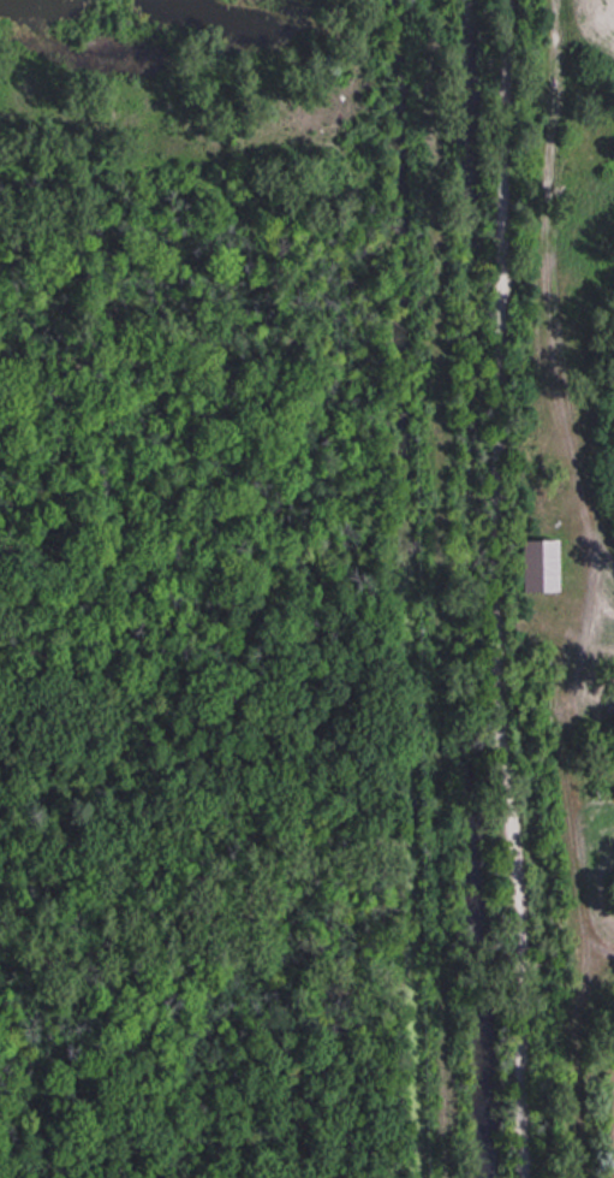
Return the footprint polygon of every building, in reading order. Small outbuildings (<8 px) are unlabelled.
[(563,593),(563,541),(528,541),(528,593),(563,593)]
